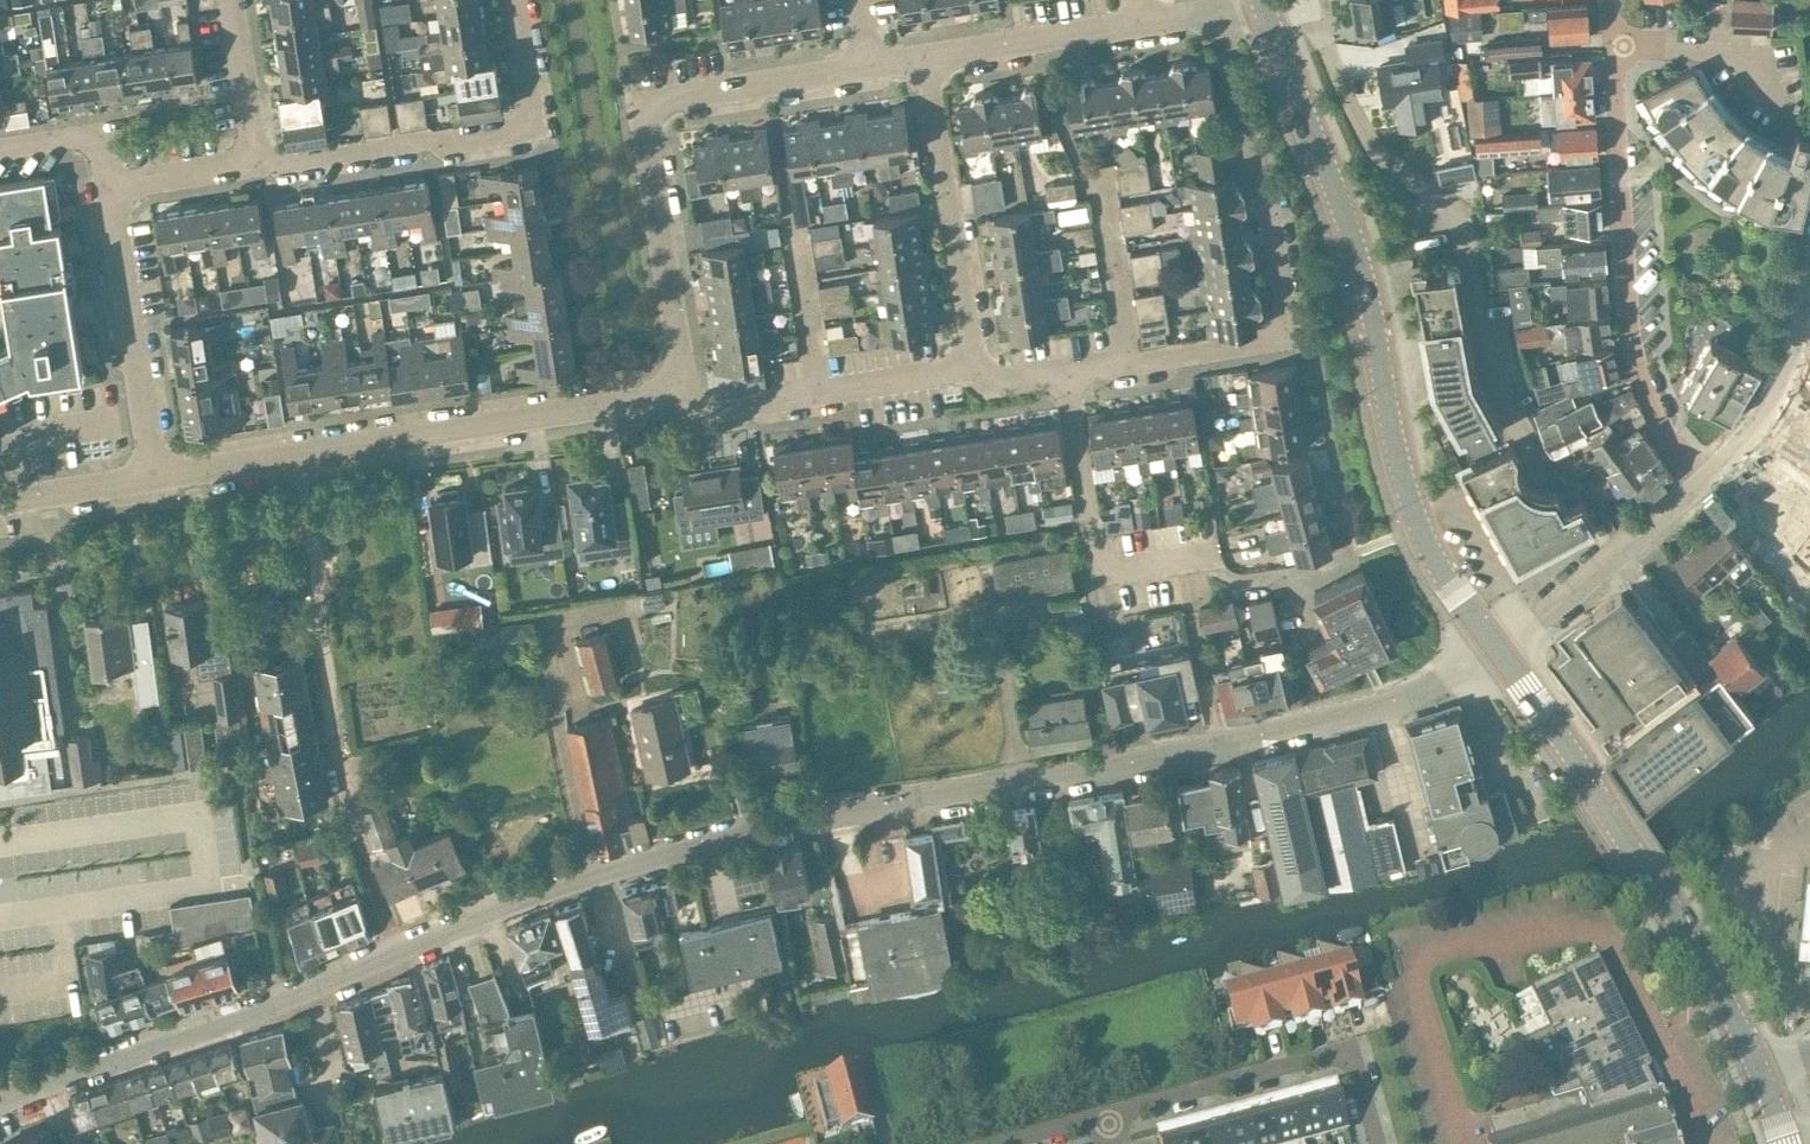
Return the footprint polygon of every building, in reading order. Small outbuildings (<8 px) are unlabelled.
[(8,0),(0,0),(0,8),(9,7),(8,0)] [(123,0),(113,0),(114,8),(124,7),(123,0)] [(274,15),(332,6),(331,0),(271,0),(274,15)] [(357,2),(361,27),(375,25),(371,0),(370,0),(357,2)] [(440,15),(481,9),(484,8),(483,7),(481,7),(480,0),(437,0),(440,15)] [(629,7),(633,32),(672,26),(669,11),(688,8),(691,8),(695,7),(694,0),(674,0),(629,7)] [(751,39),(745,0),(735,0),(735,1),(721,4),(727,43),(751,39)] [(751,39),(775,35),(769,0),(745,0),(751,39)] [(775,35),(799,31),(794,0),(769,0),(775,35)] [(799,31),(823,27),(819,0),(794,0),(799,31)] [(903,14),(928,10),(926,0),(900,0),(903,14)] [(928,10),(952,6),(951,0),(926,0),(928,10)] [(1357,28),(1394,22),(1391,2),(1403,0),(1353,0),(1357,28)] [(1445,11),(1499,7),(1499,0),(1444,0),(1445,11)] [(1773,0),(1730,0),(1730,28),(1773,28),(1773,0)] [(399,21),(396,2),(380,4),(383,23),(399,21)] [(334,17),(332,6),(274,15),(278,39),(275,40),(275,41),(278,41),(320,34),(318,19),(334,17)] [(1588,38),(1586,6),(1528,9),(1529,20),(1548,18),(1550,41),(1588,38)] [(1524,8),(1499,9),(1500,24),(1525,22),(1524,8)] [(485,33),(481,9),(440,15),(442,30),(427,32),(429,42),(485,33)] [(24,22),(22,10),(0,14),(0,25),(24,22)] [(151,23),(149,11),(139,13),(141,25),(151,23)] [(1480,37),(1478,13),(1449,15),(1451,40),(1480,37)] [(51,16),(40,17),(43,40),(44,44),(46,56),(49,72),(50,80),(54,104),(67,102),(68,108),(78,107),(79,110),(80,110),(72,61),(59,63),(55,39),(54,39),(51,16)] [(100,17),(90,18),(92,32),(102,30),(100,17)] [(181,44),(167,46),(175,95),(176,95),(175,91),(186,89),(185,83),(198,81),(192,42),(188,18),(177,20),(181,44)] [(36,23),(23,25),(25,34),(37,32),(36,23)] [(150,24),(140,25),(150,89),(162,87),(163,93),(174,91),(175,95),(167,46),(154,48),(150,24)] [(137,91),(150,89),(140,25),(129,27),(133,51),(120,53),(128,102),(128,99),(138,97),(137,91)] [(103,31),(92,33),(102,97),(115,95),(115,101),(126,99),(127,102),(120,53),(107,55),(103,31)] [(85,59),(72,61),(80,110),(80,106),(90,105),(89,99),(102,97),(92,33),(82,34),(85,59)] [(400,47),(398,33),(387,34),(389,49),(400,47)] [(320,34),(278,41),(282,66),(354,55),(352,45),(323,49),(320,34)] [(429,42),(418,44),(422,69),(437,67),(495,57),(494,51),(488,52),(485,34),(429,42)] [(1541,52),(1540,37),(1488,41),(1490,57),(1541,52)] [(0,39),(0,63),(28,58),(30,58),(28,48),(19,49),(4,51),(2,38),(0,39)] [(1442,56),(1439,40),(1407,45),(1409,60),(1379,65),(1385,103),(1397,101),(1401,126),(1429,122),(1425,96),(1442,93),(1436,57),(1442,56)] [(44,44),(31,47),(33,58),(35,57),(46,56),(44,44)] [(380,66),(378,52),(367,54),(369,68),(380,66)] [(1540,68),(1539,53),(1513,55),(1513,70),(1540,68)] [(285,84),(279,85),(280,92),(329,84),(326,70),(355,66),(354,55),(282,66),(285,84)] [(35,57),(33,58),(36,74),(49,72),(46,56),(35,57)] [(499,84),(495,57),(437,67),(439,79),(457,77),(459,90),(499,84)] [(22,70),(30,69),(28,58),(0,63),(0,73),(22,70)] [(1190,59),(1182,60),(1190,111),(1204,109),(1205,115),(1217,113),(1216,106),(1209,64),(1196,66),(1196,63),(1190,59)] [(1479,92),(1472,59),(1458,62),(1465,95),(1479,92)] [(1543,74),(1538,79),(1538,87),(1544,91),(1554,90),(1592,88),(1590,59),(1552,61),(1553,73),(1543,74)] [(1169,71),(1158,73),(1166,121),(1177,119),(1176,114),(1190,111),(1182,60),(1174,61),(1168,67),(1169,71)] [(1693,66),(1642,93),(1653,113),(1652,113),(1650,117),(1658,123),(1673,141),(1671,146),(1680,150),(1697,166),(1696,171),(1706,175),(1725,188),(1723,193),(1734,195),(1769,211),(1800,222),(1809,188),(1809,137),(1798,133),(1789,157),(1763,143),(1742,129),(1725,112),(1705,88),(1693,66)] [(1140,67),(1132,68),(1140,119),(1154,117),(1154,123),(1166,121),(1158,73),(1146,75),(1146,72),(1140,67)] [(1118,79),(1107,81),(1115,129),(1126,127),(1125,121),(1140,119),(1132,68),(1124,70),(1118,76),(1118,79)] [(1082,88),(1068,91),(1074,129),(1102,125),(1103,131),(1115,129),(1107,81),(1096,83),(1095,80),(1089,75),(1080,77),(1082,88)] [(47,91),(45,81),(29,83),(31,94),(47,91)] [(1022,94),(1010,96),(1018,144),(1030,143),(1029,136),(1043,134),(1035,83),(1027,84),(1022,91),(1022,94)] [(280,92),(284,117),(326,111),(324,98),(334,96),(332,84),(329,84),(280,92)] [(499,84),(459,90),(461,101),(449,103),(452,117),(503,109),(499,84)] [(0,87),(0,124),(6,123),(4,112),(28,108),(26,97),(3,100),(0,87)] [(1554,91),(1540,92),(1542,121),(1556,120),(1594,117),(1592,88),(1554,90),(1554,91)] [(991,90),(983,91),(991,143),(1006,140),(1007,146),(1018,144),(1010,96),(998,98),(998,95),(991,90)] [(977,145),(991,143),(983,91),(976,92),(971,99),(972,102),(959,104),(966,153),(978,151),(977,145)] [(1501,126),(1499,93),(1468,95),(1470,128),(1501,126)] [(423,95),(409,97),(414,127),(428,124),(423,95)] [(409,97),(395,100),(400,129),(414,127),(409,97)] [(388,101),(373,103),(378,132),(392,130),(388,101)] [(373,103),(359,105),(364,135),(378,132),(373,103)] [(881,113),(891,176),(901,175),(898,154),(912,151),(905,104),(893,106),(894,111),(881,113)] [(868,110),(857,112),(863,159),(877,157),(880,178),(891,176),(881,113),(869,115),(868,110)] [(327,122),(326,111),(284,117),(288,143),(339,135),(337,120),(327,122)] [(846,119),(834,121),(844,183),(846,194),(854,192),(853,182),(851,168),(865,166),(863,159),(857,112),(845,114),(846,119)] [(820,117),(808,119),(816,167),(830,165),(833,185),(844,183),(834,121),(821,123),(820,117)] [(802,169),(816,167),(808,119),(797,121),(798,127),(785,129),(791,163),(787,163),(792,194),(796,223),(811,221),(806,191),(805,192),(802,169)] [(755,133),(743,135),(752,198),(762,196),(759,176),(774,174),(766,126),(754,128),(755,133)] [(1596,155),(1594,127),(1559,129),(1559,137),(1553,137),(1553,148),(1560,148),(1561,157),(1596,155)] [(1541,129),(1473,135),(1475,157),(1542,152),(1541,129)] [(717,134),(725,182),(739,180),(742,199),(752,198),(743,135),(730,137),(729,132),(717,134)] [(697,166),(685,169),(689,195),(712,192),(711,184),(725,182),(717,134),(706,135),(707,141),(694,143),(697,166)] [(1196,150),(1198,165),(1228,160),(1225,145),(1196,150)] [(1131,147),(1118,149),(1120,163),(1133,161),(1131,147)] [(1473,158),(1459,161),(1462,179),(1476,176),(1473,158)] [(1145,159),(1116,163),(1119,178),(1148,173),(1145,159)] [(1228,160),(1198,165),(1200,179),(1230,174),(1228,160)] [(1561,167),(1547,168),(1547,177),(1549,196),(1599,192),(1597,165),(1561,167)] [(504,184),(506,196),(541,191),(537,166),(479,175),(480,187),(504,184)] [(1148,173),(1119,178),(1121,192),(1150,188),(1148,173)] [(1200,179),(1184,182),(1186,194),(1191,193),(1194,207),(1246,199),(1244,192),(1237,186),(1235,186),(1233,176),(1233,174),(1230,174),(1200,179)] [(29,373),(31,377),(83,369),(75,324),(71,294),(60,224),(59,223),(53,224),(52,219),(58,218),(57,218),(60,215),(60,214),(61,214),(58,195),(57,188),(55,175),(46,177),(45,177),(45,176),(0,183),(0,269),(10,331),(16,345),(0,352),(0,385),(29,373)] [(971,181),(973,196),(1003,191),(1000,176),(971,181)] [(402,184),(408,219),(422,217),(426,238),(438,237),(428,180),(402,184)] [(1076,195),(1073,180),(1044,185),(1046,199),(1076,195)] [(402,184),(377,188),(386,244),(398,243),(395,221),(408,219),(402,184)] [(375,246),(386,244),(377,188),(352,192),(357,226),(372,224),(375,246)] [(456,188),(441,190),(444,206),(459,204),(456,188)] [(920,204),(918,189),(888,193),(890,208),(920,204)] [(1537,190),(1502,193),(1503,208),(1538,206),(1537,190)] [(485,215),(486,226),(545,217),(541,191),(506,196),(508,211),(485,215)] [(1005,206),(1003,191),(973,196),(976,210),(1005,206)] [(352,192),(327,196),(335,253),(348,251),(345,228),(357,226),(352,192)] [(302,200),(307,235),(308,244),(323,242),(324,254),(335,253),(327,196),(302,200)] [(259,197),(233,201),(238,237),(252,235),(256,257),(268,255),(259,197)] [(1159,197),(1150,198),(1152,213),(1167,211),(1165,201),(1159,197)] [(1123,203),(1120,204),(1122,219),(1151,214),(1149,199),(1123,203)] [(1196,221),(1190,222),(1192,233),(1241,225),(1239,214),(1241,213),(1247,207),(1246,199),(1194,207),(1196,221)] [(294,236),(307,235),(302,200),(275,204),(284,261),(298,259),(294,236)] [(842,216),(839,200),(823,202),(826,218),(842,216)] [(224,239),(238,237),(233,201),(208,205),(217,263),(228,261),(224,239)] [(1601,229),(1600,202),(1538,206),(1539,217),(1563,216),(1564,232),(1601,229)] [(217,263),(208,205),(183,209),(188,245),(202,243),(205,265),(217,263)] [(995,228),(997,240),(1032,235),(1030,222),(1055,218),(1053,206),(987,217),(989,229),(995,228)] [(175,247),(188,245),(183,209),(156,213),(165,271),(178,269),(175,247)] [(747,211),(733,213),(735,225),(749,223),(747,211)] [(876,233),(870,234),(871,243),(920,236),(918,223),(923,222),(921,211),(874,218),(876,233)] [(1151,214),(1122,219),(1124,233),(1153,229),(1151,214)] [(701,219),(704,234),(733,230),(731,215),(701,219)] [(512,234),(514,247),(549,241),(545,217),(486,226),(488,238),(512,234)] [(456,218),(446,220),(448,233),(462,230),(461,222),(456,218)] [(1241,225),(1192,233),(1194,244),(1199,243),(1202,258),(1254,250),(1252,243),(1245,237),(1243,237),(1241,225)] [(698,263),(700,274),(747,266),(745,253),(752,252),(751,241),(750,241),(748,229),(733,230),(704,234),(706,248),(702,249),(704,262),(698,263)] [(1540,229),(1523,230),(1524,244),(1541,243),(1540,229)] [(841,233),(812,238),(814,252),(843,248),(841,233)] [(999,253),(993,254),(995,265),(1061,255),(1059,244),(1035,248),(1032,235),(997,240),(999,253)] [(920,236),(871,243),(872,253),(879,252),(881,266),(930,259),(928,247),(922,248),(920,236)] [(553,267),(549,241),(514,247),(516,261),(492,265),(494,277),(560,266),(553,267)] [(1605,268),(1603,241),(1536,244),(1536,260),(1543,259),(1543,263),(1562,262),(1562,270),(1605,268)] [(843,248),(814,252),(816,267),(846,263),(843,248)] [(1097,261),(1096,249),(1078,253),(1080,264),(1097,261)] [(1159,250),(1130,254),(1132,269),(1161,265),(1159,250)] [(1204,272),(1199,272),(1201,283),(1249,277),(1247,264),(1250,264),(1255,257),(1254,250),(1202,258),(1204,272)] [(1061,255),(995,265),(997,277),(1003,276),(1005,288),(1041,283),(1048,281),(1046,268),(1062,265),(1061,255)] [(1414,264),(1412,265),(1418,295),(1419,302),(1420,307),(1419,307),(1422,323),(1423,323),(1426,338),(1425,338),(1428,355),(1429,355),(1432,371),(1435,388),(1443,425),(1458,451),(1453,454),(1453,455),(1466,448),(1466,449),(1472,445),(1503,428),(1496,415),(1473,374),(1454,272),(1449,273),(1447,259),(1452,259),(1451,257),(1421,263),(1414,264)] [(459,258),(453,259),(456,283),(463,282),(459,258)] [(930,259),(881,267),(884,281),(877,281),(879,292),(927,284),(925,271),(931,270),(930,259)] [(1161,265),(1132,269),(1134,283),(1164,279),(1161,265)] [(527,284),(529,298),(564,293),(560,266),(494,277),(494,278),(501,277),(503,288),(527,284)] [(707,284),(709,297),(771,287),(770,277),(749,281),(747,266),(700,274),(701,285),(707,284)] [(1528,267),(1497,270),(1498,285),(1530,282),(1528,267)] [(415,271),(400,274),(402,286),(417,283),(415,271)] [(1249,277),(1201,283),(1202,294),(1208,293),(1210,308),(1262,300),(1261,293),(1253,288),(1250,288),(1249,277)] [(1606,277),(1550,282),(1551,296),(1568,295),(1569,308),(1608,306),(1606,277)] [(365,279),(351,281),(353,294),(367,292),(365,279)] [(849,281),(820,285),(822,300),(851,296),(849,281)] [(1007,301),(1001,302),(1003,313),(1068,303),(1066,292),(1043,296),(1041,283),(1005,288),(1007,301)] [(340,284),(329,286),(331,298),(342,296),(340,284)] [(929,296),(927,284),(879,292),(880,301),(887,300),(889,315),(937,307),(935,295),(929,296)] [(280,296),(278,285),(264,287),(266,299),(280,296)] [(773,297),(771,287),(709,297),(711,309),(705,310),(707,322),(755,315),(753,300),(773,297)] [(463,290),(451,292),(453,303),(465,301),(463,290)] [(1164,290),(1134,295),(1138,320),(1167,315),(1164,290)] [(422,305),(420,291),(406,293),(408,307),(422,305)] [(403,293),(391,295),(392,301),(392,305),(404,303),(403,293)] [(568,317),(564,293),(529,298),(531,311),(507,315),(509,326),(568,317)] [(211,296),(199,298),(200,309),(213,307),(211,296)] [(851,296),(822,300),(824,315),(853,310),(851,296)] [(363,300),(353,302),(356,319),(366,317),(363,300)] [(1263,308),(1262,300),(1210,308),(1212,322),(1206,323),(1208,335),(1257,328),(1255,315),(1258,314),(1263,308)] [(1068,303),(1003,313),(1004,325),(1011,324),(1013,337),(1048,331),(1046,317),(1070,313),(1068,303)] [(482,319),(480,306),(466,308),(468,322),(482,319)] [(316,307),(302,309),(305,324),(318,322),(316,307)] [(939,319),(937,307),(889,315),(891,328),(885,329),(887,340),(935,332),(933,320),(939,319)] [(1515,326),(1517,326),(1535,323),(1533,309),(1513,312),(1515,326)] [(283,313),(268,315),(271,335),(286,333),(283,313)] [(1562,319),(1535,323),(1517,326),(1520,340),(1565,334),(1567,347),(1576,346),(1612,341),(1608,314),(1571,320),(1571,318),(1562,319)] [(715,332),(717,345),(778,335),(777,325),(757,328),(755,315),(707,322),(709,333),(715,332)] [(1170,330),(1167,315),(1138,320),(1142,346),(1167,342),(1165,331),(1170,330)] [(535,335),(537,348),(572,343),(568,317),(509,326),(511,339),(535,335)] [(229,319),(171,328),(175,354),(211,348),(209,335),(231,332),(229,319)] [(461,326),(435,330),(436,334),(444,388),(471,384),(461,326)] [(376,355),(362,357),(367,394),(392,390),(384,338),(383,331),(372,333),(376,355)] [(859,347),(857,332),(827,337),(830,352),(859,347)] [(409,334),(384,338),(392,390),(393,397),(419,393),(410,338),(409,334)] [(422,336),(410,338),(419,393),(444,388),(436,334),(422,336)] [(780,345),(778,335),(717,345),(719,358),(713,359),(715,370),(733,368),(735,382),(754,379),(765,377),(760,348),(780,345)] [(345,338),(333,340),(342,398),(367,394),(362,357),(348,360),(345,338)] [(1761,370),(1711,339),(1680,389),(1730,420),(1761,370)] [(311,365),(317,402),(342,398),(333,340),(321,341),(324,363),(311,365)] [(576,369),(572,343),(537,348),(539,362),(516,366),(518,378),(576,369)] [(291,406),(317,402),(311,365),(298,367),(295,346),(282,348),(291,406)] [(175,354),(179,380),(237,370),(235,359),(213,363),(211,348),(175,354)] [(1591,389),(1615,382),(1613,376),(1618,375),(1613,349),(1577,356),(1582,378),(1566,382),(1569,393),(1569,394),(1591,389)] [(1545,362),(1530,366),(1535,391),(1539,401),(1569,393),(1566,382),(1565,377),(1550,381),(1545,362)] [(1235,403),(1250,401),(1250,400),(1300,392),(1296,366),(1246,374),(1249,390),(1234,392),(1235,403)] [(237,370),(179,380),(183,405),(241,396),(237,370)] [(278,376),(265,379),(267,391),(280,389),(278,376)] [(754,379),(735,382),(737,390),(755,387),(754,379)] [(1214,391),(1198,394),(1200,409),(1216,406),(1214,391)] [(1239,429),(1255,426),(1254,425),(1304,417),(1300,392),(1250,400),(1250,401),(1253,415),(1237,417),(1239,429)] [(1610,395),(1597,400),(1607,423),(1619,414),(1610,395)] [(245,422),(241,396),(183,405),(187,431),(245,422)] [(1559,409),(1556,410),(1572,445),(1589,437),(1588,435),(1599,430),(1594,423),(1602,419),(1592,396),(1574,404),(1570,396),(1556,402),(1559,409)] [(1191,398),(1164,402),(1172,451),(1173,451),(1188,449),(1190,463),(1201,462),(1191,398)] [(1176,466),(1173,451),(1172,451),(1164,402),(1140,406),(1147,455),(1148,455),(1162,453),(1164,468),(1176,466)] [(1147,455),(1140,406),(1114,410),(1122,459),(1123,459),(1137,457),(1139,471),(1151,469),(1148,455),(1147,455)] [(1552,454),(1572,445),(1556,410),(1552,412),(1549,406),(1534,412),(1552,454)] [(1221,423),(1218,407),(1201,409),(1203,426),(1221,423)] [(284,422),(281,408),(265,410),(267,425),(284,422)] [(1125,474),(1123,459),(1122,459),(1114,410),(1088,414),(1096,463),(1111,460),(1113,475),(1125,474)] [(1308,444),(1304,417),(1254,425),(1255,426),(1257,440),(1241,443),(1243,454),(1308,444)] [(1057,420),(1030,424),(1038,473),(1039,473),(1053,471),(1056,486),(1067,485),(1057,420)] [(1611,469),(1631,455),(1621,443),(1607,423),(1604,426),(1607,431),(1592,443),(1611,469)] [(1038,473),(1030,424),(1005,428),(1013,477),(1014,477),(1028,475),(1030,488),(1041,486),(1039,473),(1038,473)] [(1005,428),(980,432),(988,481),(1002,479),(1004,492),(1016,491),(1014,477),(1013,477),(1005,428)] [(980,432),(955,436),(962,485),(963,485),(977,483),(980,498),(991,496),(988,481),(980,432)] [(1225,446),(1223,432),(1209,435),(1212,448),(1225,446)] [(833,486),(834,486),(847,484),(850,499),(859,498),(860,498),(854,452),(855,452),(852,433),(825,437),(833,486)] [(1625,440),(1621,443),(1631,455),(1648,478),(1635,487),(1644,500),(1674,476),(1646,436),(1644,433),(1629,445),(1625,440)] [(962,485),(955,436),(930,440),(937,489),(938,489),(951,487),(954,503),(966,501),(963,485),(962,485)] [(825,437),(800,441),(808,490),(822,488),(824,503),(836,501),(834,486),(833,486),(825,437)] [(1750,522),(1781,544),(1779,547),(1761,535),(1752,549),(1809,589),(1809,437),(1750,522)] [(940,504),(938,489),(937,489),(930,440),(904,444),(912,493),(913,493),(927,491),(929,506),(940,504)] [(810,505),(808,490),(800,441),(773,445),(781,495),(797,492),(799,507),(810,505)] [(1462,470),(1515,569),(1517,568),(1595,525),(1575,488),(1565,494),(1561,496),(1556,488),(1550,490),(1542,490),(1536,488),(1529,485),(1524,480),(1520,474),(1518,467),(1517,460),(1517,453),(1512,443),(1465,468),(1463,469),(1462,470)] [(904,444),(879,448),(887,497),(888,497),(901,495),(903,510),(915,508),(913,493),(912,493),(904,444)] [(879,448),(855,452),(854,452),(860,498),(859,498),(860,501),(876,498),(878,514),(890,512),(888,497),(887,497),(879,448)] [(1648,478),(1631,455),(1611,469),(1611,470),(1606,473),(1613,483),(1618,480),(1627,493),(1635,487),(1648,478)] [(1250,486),(1253,496),(1317,478),(1314,467),(1308,469),(1305,456),(1269,465),(1273,480),(1250,486)] [(644,460),(629,463),(635,502),(650,500),(644,460)] [(686,490),(674,492),(680,530),(682,545),(719,539),(717,521),(745,517),(765,514),(758,473),(739,475),(737,465),(691,472),(683,473),(686,490)] [(1230,478),(1228,465),(1215,467),(1217,480),(1230,478)] [(1564,470),(1557,474),(1561,482),(1568,478),(1564,470)] [(590,475),(571,477),(580,541),(614,536),(616,551),(632,549),(627,512),(612,514),(610,501),(607,478),(596,480),(591,480),(590,475)] [(1317,478),(1253,496),(1256,507),(1279,501),(1283,513),(1317,503),(1314,491),(1320,490),(1317,478)] [(508,500),(499,501),(506,551),(509,550),(541,546),(543,561),(564,558),(558,514),(542,516),(539,496),(535,497),(533,483),(506,487),(508,500)] [(437,496),(431,497),(439,555),(470,551),(472,562),(492,559),(485,507),(484,507),(484,512),(467,514),(464,492),(458,493),(457,489),(437,492),(437,496)] [(1213,510),(1211,495),(1194,498),(1197,513),(1213,510)] [(1074,517),(1071,500),(1044,504),(1047,521),(1074,517)] [(1286,526),(1263,532),(1266,542),(1330,525),(1327,515),(1321,516),(1317,503),(1283,513),(1286,526)] [(940,504),(929,506),(930,514),(942,512),(940,504)] [(1152,525),(1149,507),(1132,510),(1135,527),(1152,525)] [(1182,510),(1168,512),(1170,523),(1183,521),(1182,510)] [(1033,511),(1018,513),(1021,527),(1035,525),(1033,511)] [(980,513),(969,515),(970,521),(972,536),(995,532),(993,517),(981,519),(980,513)] [(1021,527),(1018,513),(1006,515),(1008,529),(1021,527)] [(1116,515),(1104,517),(1106,532),(1134,527),(1131,513),(1116,515)] [(1756,566),(1716,518),(1673,555),(1700,588),(1725,567),(1738,581),(1756,566)] [(970,521),(945,524),(947,540),(972,536),(970,521)] [(1330,525),(1266,542),(1269,552),(1292,546),(1296,560),(1298,560),(1331,551),(1327,537),(1333,536),(1330,525)] [(917,529),(894,533),(896,548),(919,545),(917,529)] [(895,548),(893,533),(867,537),(869,552),(895,548)] [(864,538),(854,540),(856,552),(866,550),(864,538)] [(774,563),(770,541),(729,549),(734,571),(774,563)] [(827,549),(817,551),(819,562),(829,560),(827,549)] [(1073,585),(1066,549),(995,563),(1002,599),(1073,585)] [(817,551),(807,552),(809,564),(819,562),(817,551)] [(1396,644),(1362,569),(1313,592),(1334,638),(1309,650),(1321,678),(1396,644)] [(658,571),(646,574),(647,585),(660,582),(658,571)] [(932,596),(929,572),(914,574),(916,585),(901,587),(903,600),(932,596)] [(52,787),(44,729),(66,726),(47,601),(34,603),(32,587),(6,590),(0,591),(0,794),(52,787)] [(1686,677),(1621,591),(1576,626),(1578,629),(1575,631),(1587,646),(1589,644),(1619,683),(1616,685),(1628,700),(1630,698),(1632,700),(1636,698),(1644,709),(1686,677)] [(1280,628),(1272,596),(1248,602),(1256,634),(1280,628)] [(284,637),(281,597),(234,601),(237,640),(284,637)] [(1754,597),(1743,607),(1750,615),(1761,605),(1754,597)] [(1238,623),(1232,599),(1199,607),(1204,631),(1238,623)] [(203,601),(165,606),(173,656),(197,653),(200,677),(213,675),(218,718),(240,715),(226,618),(206,621),(203,601)] [(479,605),(431,610),(433,630),(481,624),(479,605)] [(129,620),(128,614),(104,618),(104,615),(79,618),(79,620),(86,619),(94,673),(113,670),(113,668),(134,665),(139,703),(160,700),(153,645),(149,617),(129,620)] [(1091,632),(1089,619),(1067,622),(1070,636),(1091,632)] [(537,643),(535,620),(476,627),(479,649),(537,643)] [(1776,650),(1757,626),(1744,635),(1764,659),(1776,650)] [(607,628),(575,636),(588,685),(620,677),(607,628)] [(1712,652),(1710,654),(1737,688),(1764,667),(1736,633),(1712,652)] [(1160,666),(1104,677),(1112,721),(1132,717),(1131,710),(1145,708),(1148,726),(1185,719),(1187,718),(1183,696),(1199,693),(1190,648),(1188,648),(1158,654),(1160,666)] [(1262,654),(1245,658),(1258,713),(1288,706),(1289,706),(1285,690),(1279,664),(1265,667),(1262,654)] [(256,665),(267,726),(315,718),(303,657),(256,665)] [(1231,675),(1218,678),(1228,720),(1258,713),(1245,658),(1227,662),(1231,675)] [(1753,714),(1719,669),(1609,752),(1643,798),(1753,714)] [(958,685),(956,670),(939,673),(941,688),(958,685)] [(1033,700),(1027,701),(1030,720),(1029,720),(1034,748),(1058,743),(1059,749),(1070,747),(1069,741),(1092,737),(1094,737),(1093,732),(1089,710),(1086,710),(1083,691),(1076,693),(1033,700)] [(691,767),(676,699),(632,709),(647,777),(691,767)] [(1481,768),(1460,703),(1458,703),(1459,706),(1406,723),(1427,795),(1446,862),(1519,836),(1513,813),(1504,787),(1487,792),(1479,769),(1481,768)] [(581,786),(586,805),(627,792),(610,715),(604,717),(603,711),(593,714),(594,719),(567,726),(581,786)] [(329,799),(315,718),(267,726),(282,808),(329,799)] [(797,763),(790,718),(746,726),(753,771),(797,763)] [(1304,791),(1352,779),(1376,773),(1368,733),(1296,752),(1297,754),(1291,756),(1291,754),(1252,763),(1284,892),(1326,881),(1304,791)] [(93,757),(89,734),(67,737),(74,782),(103,779),(99,757),(93,757)] [(241,735),(224,738),(227,762),(244,760),(241,735)] [(187,755),(174,757),(175,769),(188,768),(187,755)] [(1251,840),(1238,767),(1210,772),(1212,779),(1177,785),(1183,820),(1205,816),(1206,825),(1225,821),(1229,844),(1251,840)] [(1304,791),(1326,881),(1327,884),(1334,884),(1403,866),(1391,819),(1364,826),(1352,779),(1304,791)] [(1173,842),(1164,790),(1129,796),(1132,815),(1130,816),(1136,849),(1173,842)] [(634,825),(627,792),(586,805),(598,853),(634,843),(630,826),(634,825)] [(1137,877),(1122,792),(1069,801),(1073,824),(1098,820),(1108,881),(1137,877)] [(393,835),(382,802),(364,808),(377,845),(388,842),(394,854),(377,861),(392,895),(464,864),(449,830),(416,844),(409,828),(393,835)] [(1006,811),(1008,827),(1013,852),(1013,853),(1041,848),(1038,830),(1034,807),(1033,806),(1006,811)] [(984,815),(974,816),(975,818),(976,825),(977,833),(1009,828),(1006,812),(988,815),(987,814),(984,814),(984,815)] [(932,830),(904,835),(912,888),(916,912),(941,907),(945,906),(944,902),(952,901),(942,838),(965,835),(964,827),(963,819),(953,820),(953,819),(950,820),(931,823),(932,830)] [(325,840),(294,847),(297,858),(298,865),(309,862),(328,859),(325,840)] [(810,891),(801,847),(769,853),(779,898),(781,898),(782,903),(791,901),(790,895),(810,891)] [(1136,864),(1140,884),(1145,915),(1195,907),(1186,855),(1136,864)] [(1441,856),(1404,866),(1407,876),(1443,865),(1441,856)] [(1274,857),(1252,862),(1259,890),(1280,885),(1274,857)] [(287,893),(281,870),(266,873),(272,897),(287,893)] [(354,878),(329,888),(347,947),(370,938),(358,893),(354,878)] [(678,904),(672,879),(655,883),(655,882),(622,890),(635,942),(656,937),(652,923),(665,920),(661,908),(678,904)] [(1121,919),(1145,915),(1140,884),(1116,888),(1121,919)] [(301,966),(325,956),(308,897),(304,886),(295,890),(299,903),(287,907),(291,921),(289,922),(301,966)] [(325,956),(347,947),(329,888),(308,897),(325,956)] [(246,896),(166,909),(172,951),(252,932),(246,896)] [(589,923),(582,901),(557,909),(574,962),(593,1033),(634,1020),(625,992),(611,997),(604,977),(602,978),(594,950),(595,950),(587,924),(589,923)] [(846,925),(839,926),(840,932),(839,932),(841,940),(847,966),(853,995),(854,995),(884,989),(954,976),(953,975),(953,973),(941,907),(916,912),(913,912),(846,925)] [(552,911),(509,927),(529,980),(556,970),(549,951),(565,945),(552,911)] [(783,961),(771,912),(680,935),(692,984),(783,961)] [(841,940),(822,944),(828,970),(847,966),(841,940)] [(1309,974),(1308,974),(1318,1009),(1317,1009),(1320,1021),(1321,1020),(1318,1009),(1327,1007),(1333,1005),(1336,1016),(1344,1014),(1359,1010),(1361,1010),(1357,996),(1351,971),(1355,970),(1349,949),(1344,951),(1317,947),(1324,970),(1309,974)] [(95,999),(97,998),(123,990),(127,988),(121,948),(88,953),(95,999)] [(194,952),(169,959),(172,969),(184,1005),(239,988),(239,987),(233,968),(237,967),(232,950),(228,952),(197,961),(194,952)] [(462,1006),(449,956),(425,966),(437,1013),(440,1026),(466,1021),(462,1006)] [(1271,984),(1269,985),(1278,1020),(1281,1031),(1282,1031),(1280,1022),(1279,1020),(1294,1016),(1297,1027),(1305,1025),(1320,1021),(1317,1009),(1318,1009),(1308,974),(1309,974),(1306,962),(1304,961),(1278,957),(1284,981),(1271,984)] [(1486,1120),(1493,1141),(1486,1143),(1487,1143),(1642,1143),(1676,1134),(1663,1091),(1657,1093),(1651,1082),(1646,1072),(1652,1069),(1652,1068),(1640,1044),(1630,1023),(1598,958),(1532,990),(1532,991),(1551,1030),(1524,1044),(1525,1044),(1552,1100),(1488,1120),(1486,1120)] [(1244,992),(1229,997),(1238,1031),(1254,1026),(1257,1038),(1265,1035),(1281,1031),(1278,1020),(1269,985),(1271,984),(1268,973),(1264,972),(1238,968),(1244,992)] [(1380,969),(1357,975),(1363,997),(1385,991),(1380,969)] [(686,970),(655,978),(659,993),(690,986),(686,970)] [(471,984),(485,1020),(512,1014),(496,973),(471,984)] [(123,990),(97,998),(101,1012),(107,1030),(152,1016),(178,1007),(176,1003),(168,976),(123,990)] [(372,994),(381,1036),(400,1031),(406,1053),(440,1054),(438,1044),(437,1043),(421,976),(391,983),(393,989),(372,994)] [(372,993),(339,1005),(349,1044),(351,1054),(354,1066),(366,1063),(368,1069),(374,1068),(374,1069),(393,1064),(388,1045),(384,1046),(383,1044),(381,1036),(372,994),(372,993)] [(512,1014),(485,1020),(467,1024),(486,1099),(554,1084),(546,1050),(535,1009),(512,1014)] [(658,1041),(650,1013),(636,1017),(645,1045),(658,1041)] [(588,1021),(562,1028),(572,1064),(599,1057),(588,1021)] [(292,1061),(284,1028),(244,1039),(253,1071),(257,1070),(262,1089),(293,1081),(294,1081),(289,1062),(292,1061)] [(451,1039),(437,1043),(438,1044),(440,1054),(445,1073),(448,1086),(461,1083),(451,1039)] [(622,1041),(598,1048),(605,1068),(628,1061),(628,1060),(622,1041)] [(233,1044),(212,1050),(220,1074),(240,1068),(233,1044)] [(199,1080),(220,1074),(212,1050),(192,1057),(199,1080)] [(170,1064),(177,1087),(199,1080),(192,1057),(170,1064)] [(170,1064),(149,1070),(156,1091),(157,1094),(177,1087),(170,1064)] [(134,1097),(156,1091),(149,1070),(126,1077),(133,1098),(134,1097)] [(814,1086),(826,1132),(828,1131),(827,1128),(838,1126),(841,1135),(856,1131),(860,1143),(862,1143),(877,1140),(859,1074),(859,1072),(828,1080),(829,1085),(817,1088),(816,1085),(814,1086)] [(448,1086),(445,1073),(412,1080),(378,1088),(390,1136),(456,1120),(448,1086)] [(136,1103),(134,1097),(133,1098),(126,1077),(94,1087),(102,1114),(136,1103)] [(294,1084),(294,1082),(294,1083),(293,1081),(262,1089),(263,1091),(262,1091),(263,1092),(254,1094),(268,1143),(299,1143),(316,1139),(318,1143),(342,1143),(337,1124),(313,1130),(304,1098),(300,1099),(296,1083),(294,1084)] [(82,1120),(102,1114),(94,1087),(74,1094),(82,1120)] [(1313,1093),(1324,1136),(1348,1130),(1336,1087),(1313,1093)] [(1302,1142),(1304,1142),(1324,1136),(1313,1093),(1291,1099),(1302,1142)] [(1304,1142),(1302,1142),(1291,1099),(1269,1105),(1279,1143),(1304,1143),(1304,1142)] [(1247,1111),(1256,1143),(1279,1143),(1269,1105),(1247,1111)] [(249,1126),(244,1107),(228,1112),(233,1130),(249,1126)] [(227,1108),(209,1113),(216,1134),(232,1130),(233,1130),(228,1112),(227,1108)] [(1225,1117),(1232,1143),(1256,1143),(1247,1111),(1225,1117)] [(209,1113),(189,1120),(190,1123),(196,1139),(216,1134),(209,1113)] [(1203,1123),(1208,1143),(1232,1143),(1225,1117),(1203,1123)] [(19,1131),(20,1134),(21,1134),(25,1143),(68,1143),(63,1130),(52,1134),(47,1121),(19,1131)] [(169,1130),(174,1143),(179,1143),(196,1139),(190,1123),(169,1130)] [(1181,1129),(1185,1143),(1208,1143),(1203,1123),(1181,1129)] [(146,1136),(148,1143),(174,1143),(169,1130),(168,1129),(146,1136)] [(1181,1129),(1158,1135),(1160,1143),(1185,1143),(1181,1129)] [(0,1142),(0,1143),(25,1143),(21,1134),(20,1134),(0,1142)] [(1642,1143),(1679,1143),(1676,1134),(1642,1143)]
